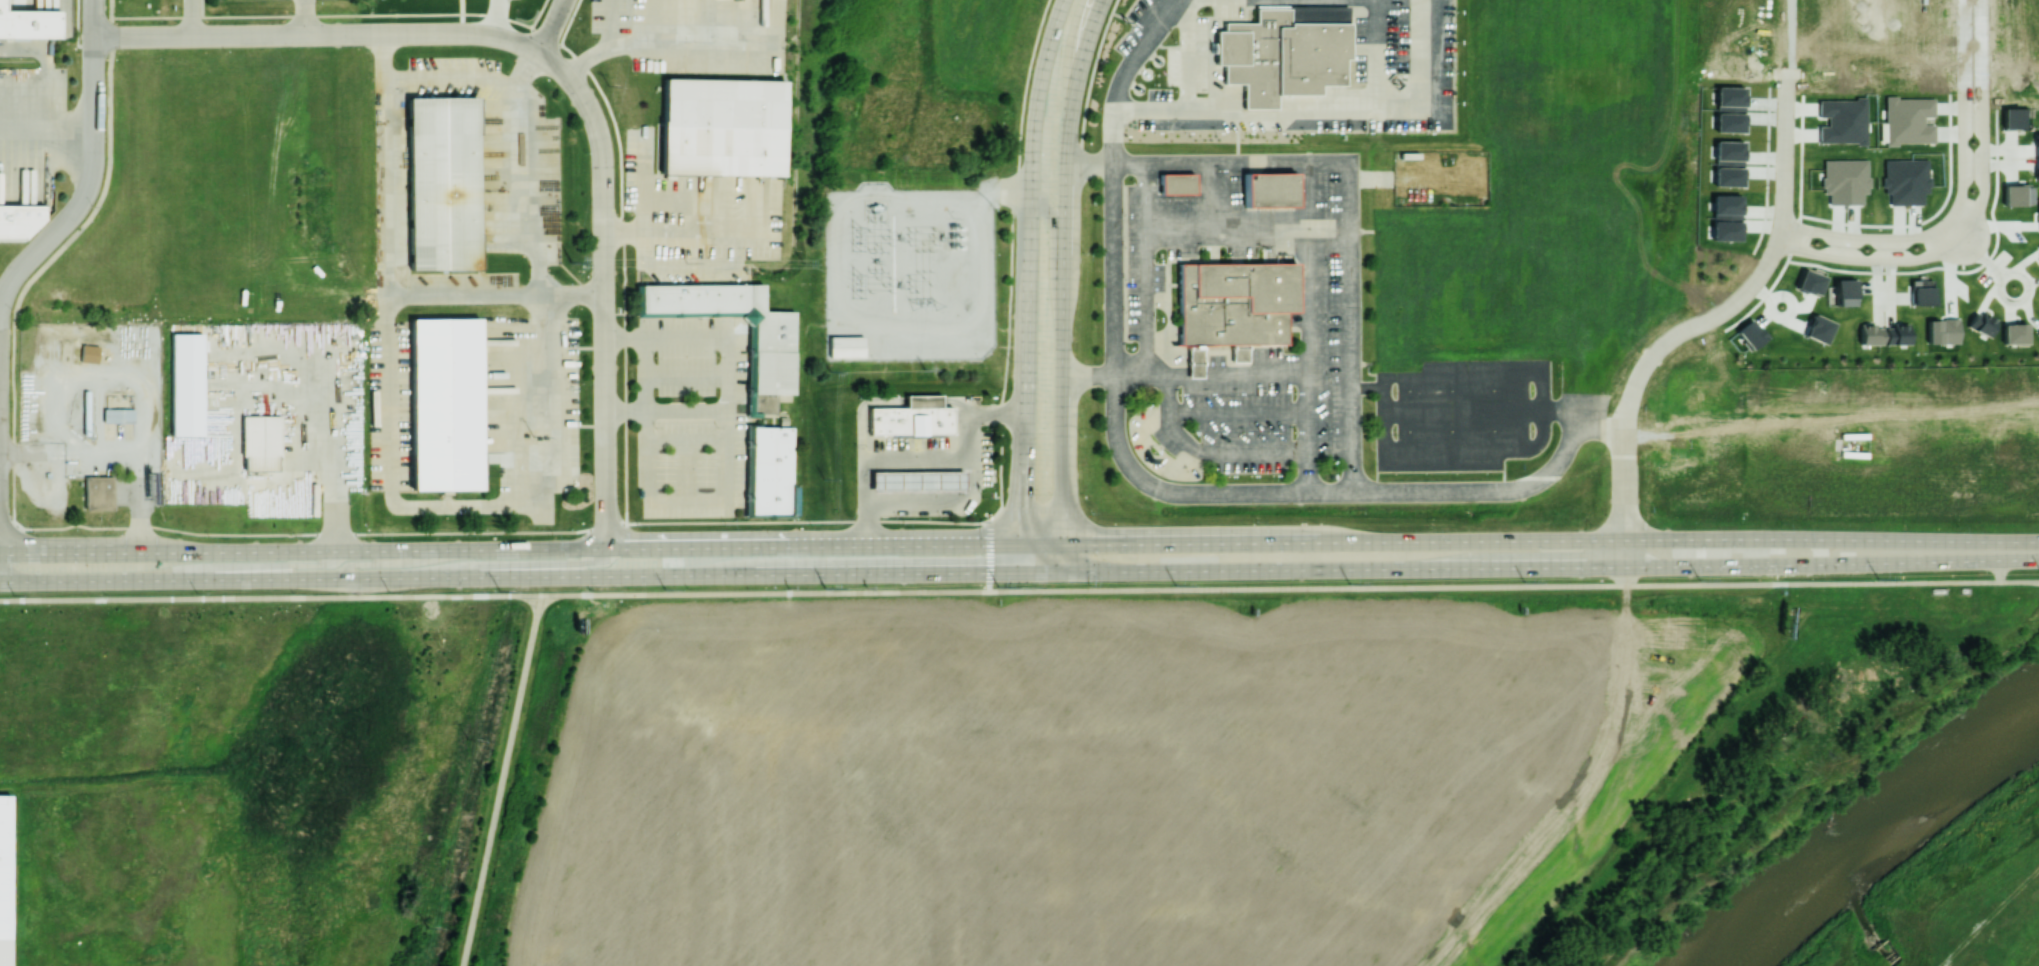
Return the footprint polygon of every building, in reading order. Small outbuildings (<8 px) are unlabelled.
[(60,37),(61,10),(6,9),(6,0),(0,0),(0,36),(60,37)] [(1256,5),(1344,5),(1344,23),(1350,23),(1350,59),(1344,59),(1344,82),(1320,82),(1320,93),(1278,93),(1278,109),(1245,109),(1245,84),(1225,84),(1225,64),(1215,64),(1215,31),(1224,31),(1224,22),(1256,22),(1256,5)] [(660,174),(781,176),(783,80),(662,78),(660,174)] [(408,97),(409,271),(478,270),(476,97),(408,97)] [(1934,144),(1934,124),(1923,124),(1923,117),(1933,117),(1933,98),(1884,97),(1884,144),(1934,144)] [(1161,172),(1162,192),(1194,192),(1194,172),(1161,172)] [(1247,172),(1247,206),(1297,206),(1297,172),(1247,172)] [(26,240),(49,217),(49,204),(0,203),(0,240),(26,240)] [(1181,262),(1301,262),(1301,312),(1288,312),(1288,343),(1250,344),(1234,344),(1205,343),(1189,344),(1181,344),(1181,262)] [(1823,276),(1801,269),(1795,289),(1818,295),(1823,276)] [(640,284),(640,311),(740,312),(740,324),(751,324),(751,415),(775,415),(776,394),(793,394),(793,311),(762,311),(762,285),(640,284)] [(1966,329),(1988,337),(1994,319),(1972,311),(1966,329)] [(1804,334),(1824,343),(1831,324),(1812,316),(1804,334)] [(478,318),(410,319),(412,491),(480,490),(478,318)] [(1927,343),(1958,343),(1958,319),(1926,320),(1927,343)] [(2026,343),(2025,323),(2001,324),(2002,344),(2026,343)] [(201,333),(170,333),(171,436),(202,436),(201,333)] [(829,336),(863,336),(864,357),(829,357),(829,336)] [(1190,378),(1206,378),(1205,343),(1189,344),(1190,378)] [(97,363),(98,346),(81,344),(80,362),(97,363)] [(1234,362),(1250,362),(1250,344),(1234,344),(1234,362)] [(909,395),(909,408),(944,408),(944,395),(909,395)] [(103,422),(134,422),(134,408),(102,409),(103,422)] [(871,408),(909,408),(944,408),(955,408),(956,431),(950,436),(871,436),(871,408)] [(242,471),(276,471),(276,455),(279,455),(279,415),(242,416),(242,471)] [(749,515),(791,515),(791,492),(790,492),(791,427),(750,427),(749,515)] [(874,471),(874,493),(967,493),(967,471),(874,471)] [(84,510),(112,510),(112,476),(85,476),(84,510)] [(9,795),(0,795),(0,965),(10,965),(9,795)]
